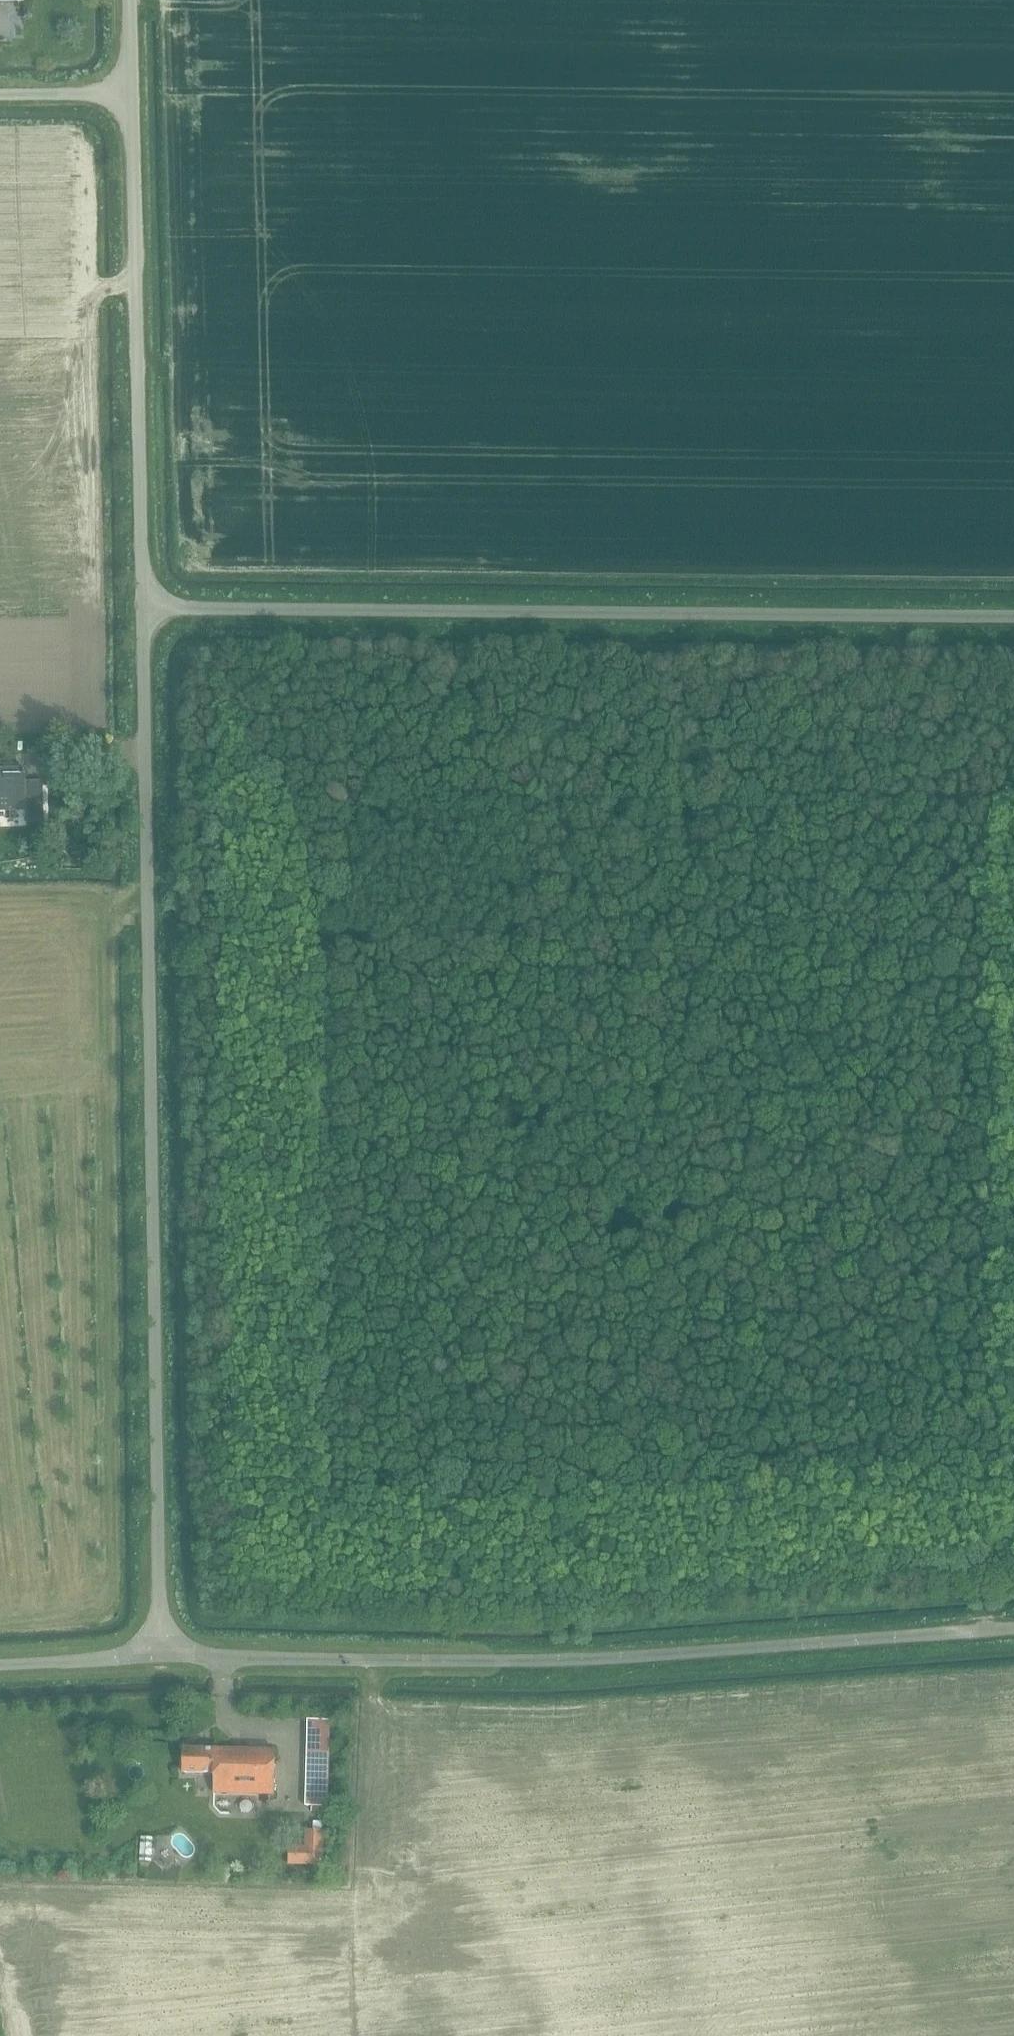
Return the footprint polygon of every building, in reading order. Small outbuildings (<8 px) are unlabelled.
[(26,811),(26,821),(44,821),(43,785),(26,786),(25,770),(0,770),(0,811),(26,811)] [(213,1794),(273,1796),(275,1751),(182,1748),(181,1773),(214,1774),(213,1794)] [(304,1807),(327,1807),(328,1753),(306,1752),(304,1807)]
